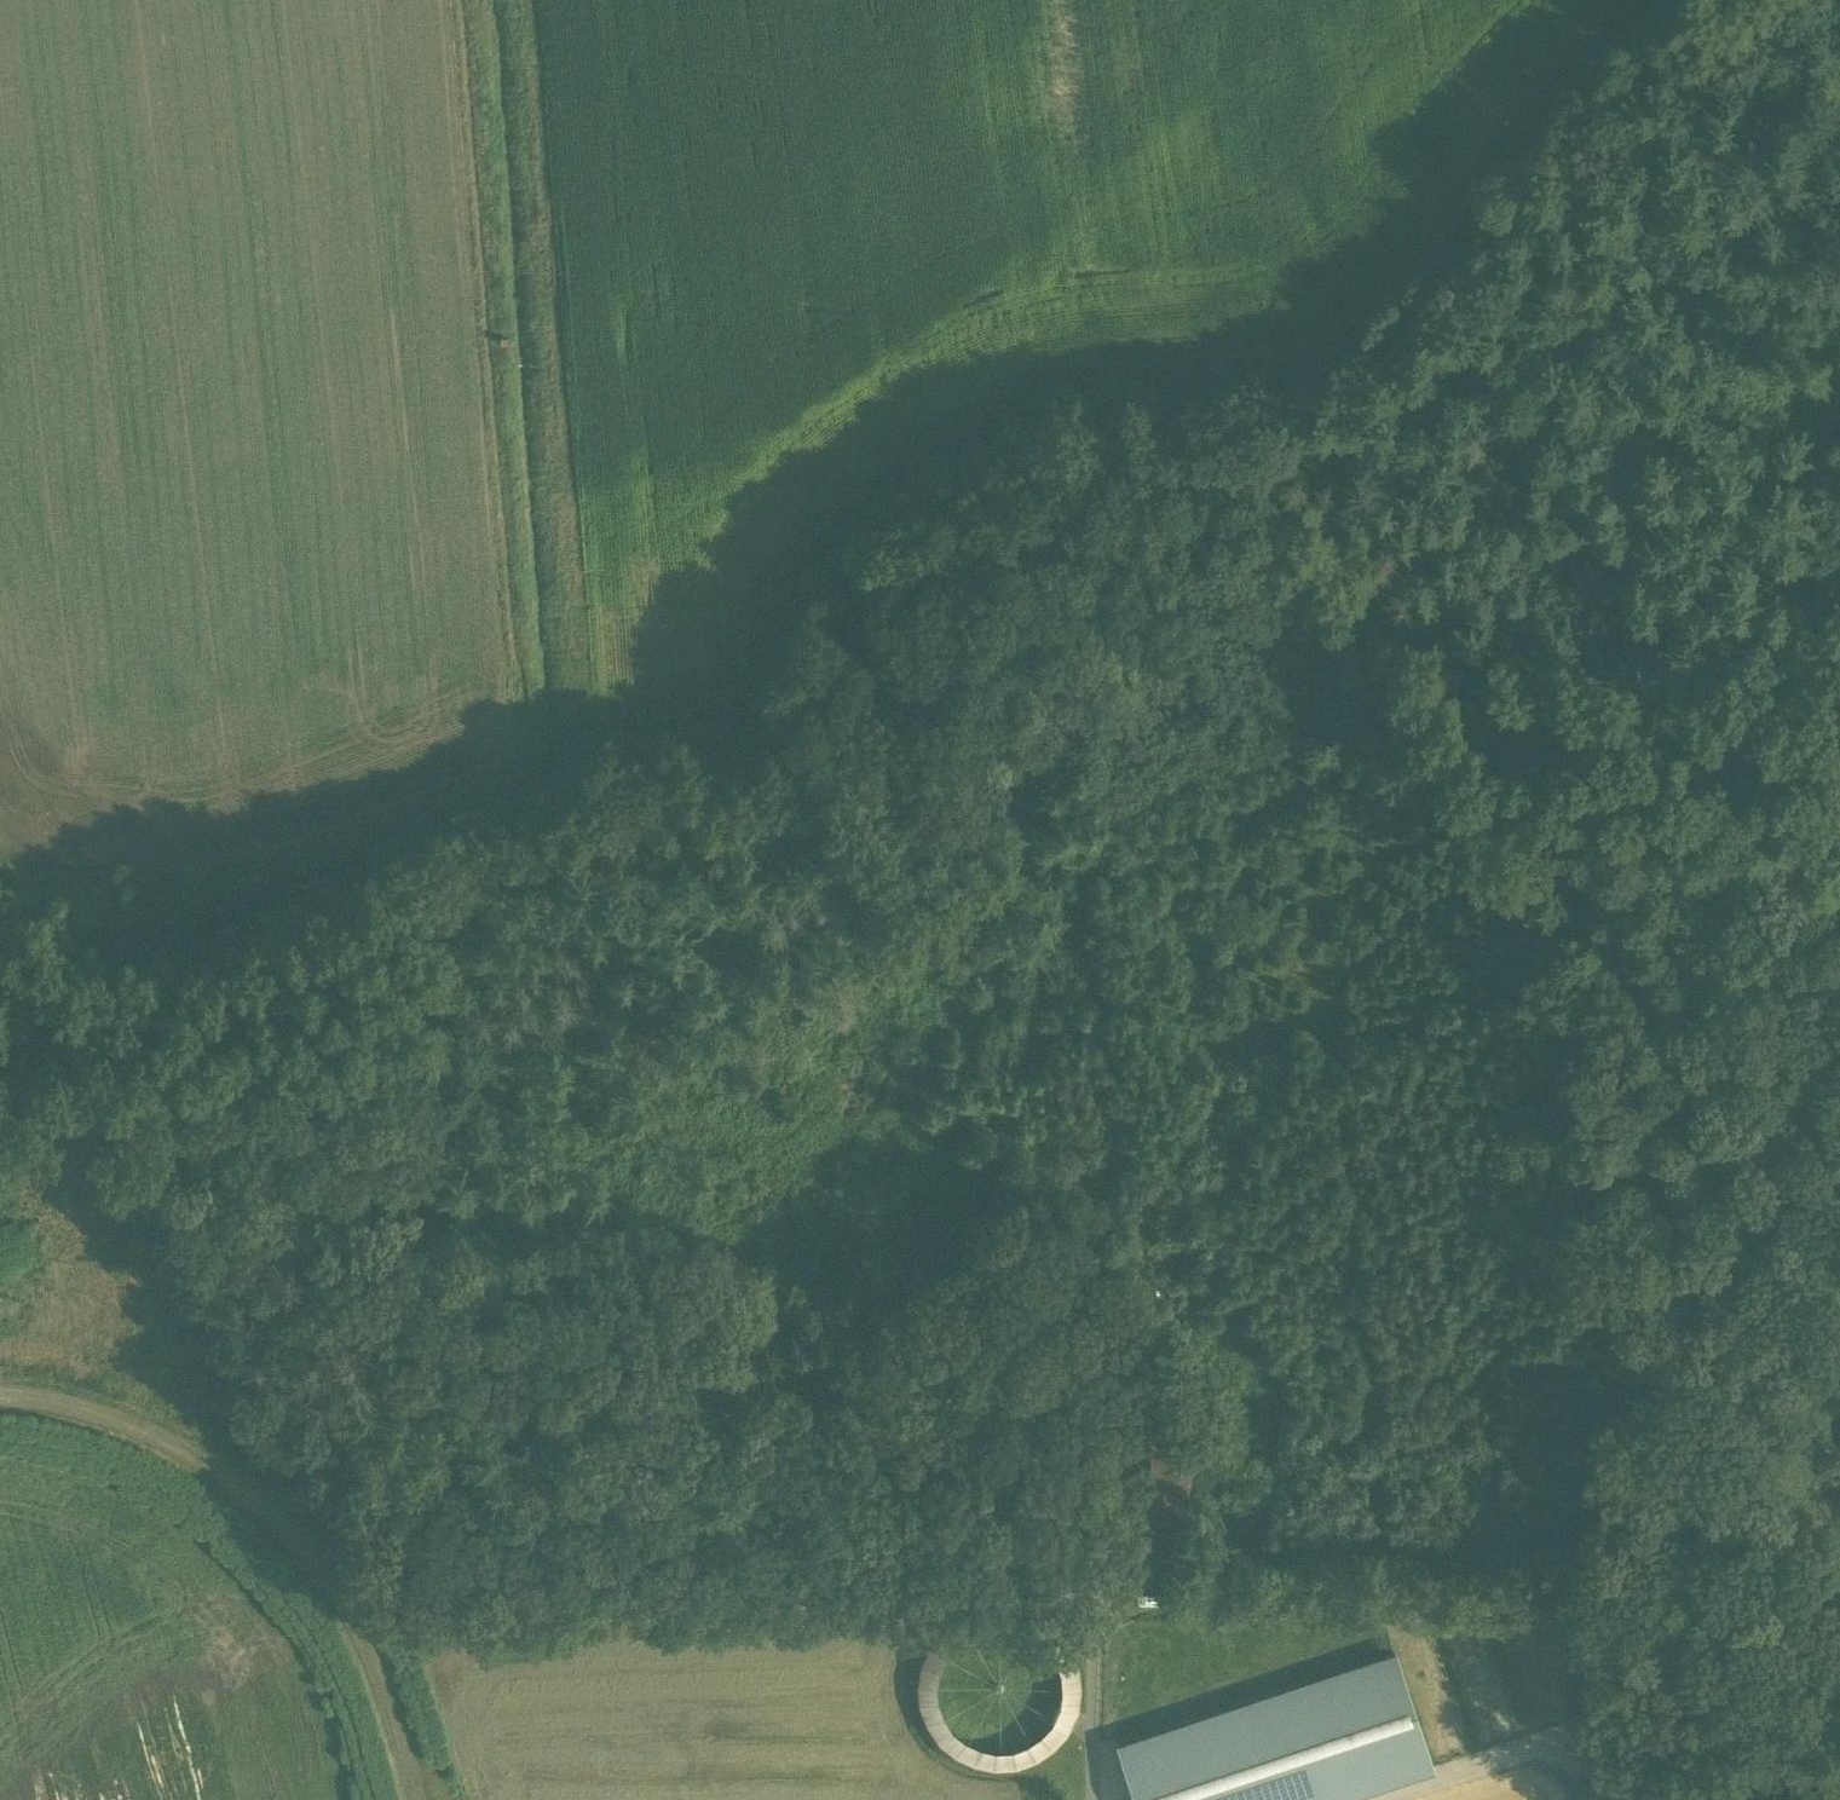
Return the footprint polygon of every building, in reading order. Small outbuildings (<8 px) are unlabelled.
[(1395,1648),(1115,1741),(1135,1799),(1343,1799),(1435,1770),(1395,1648)]
